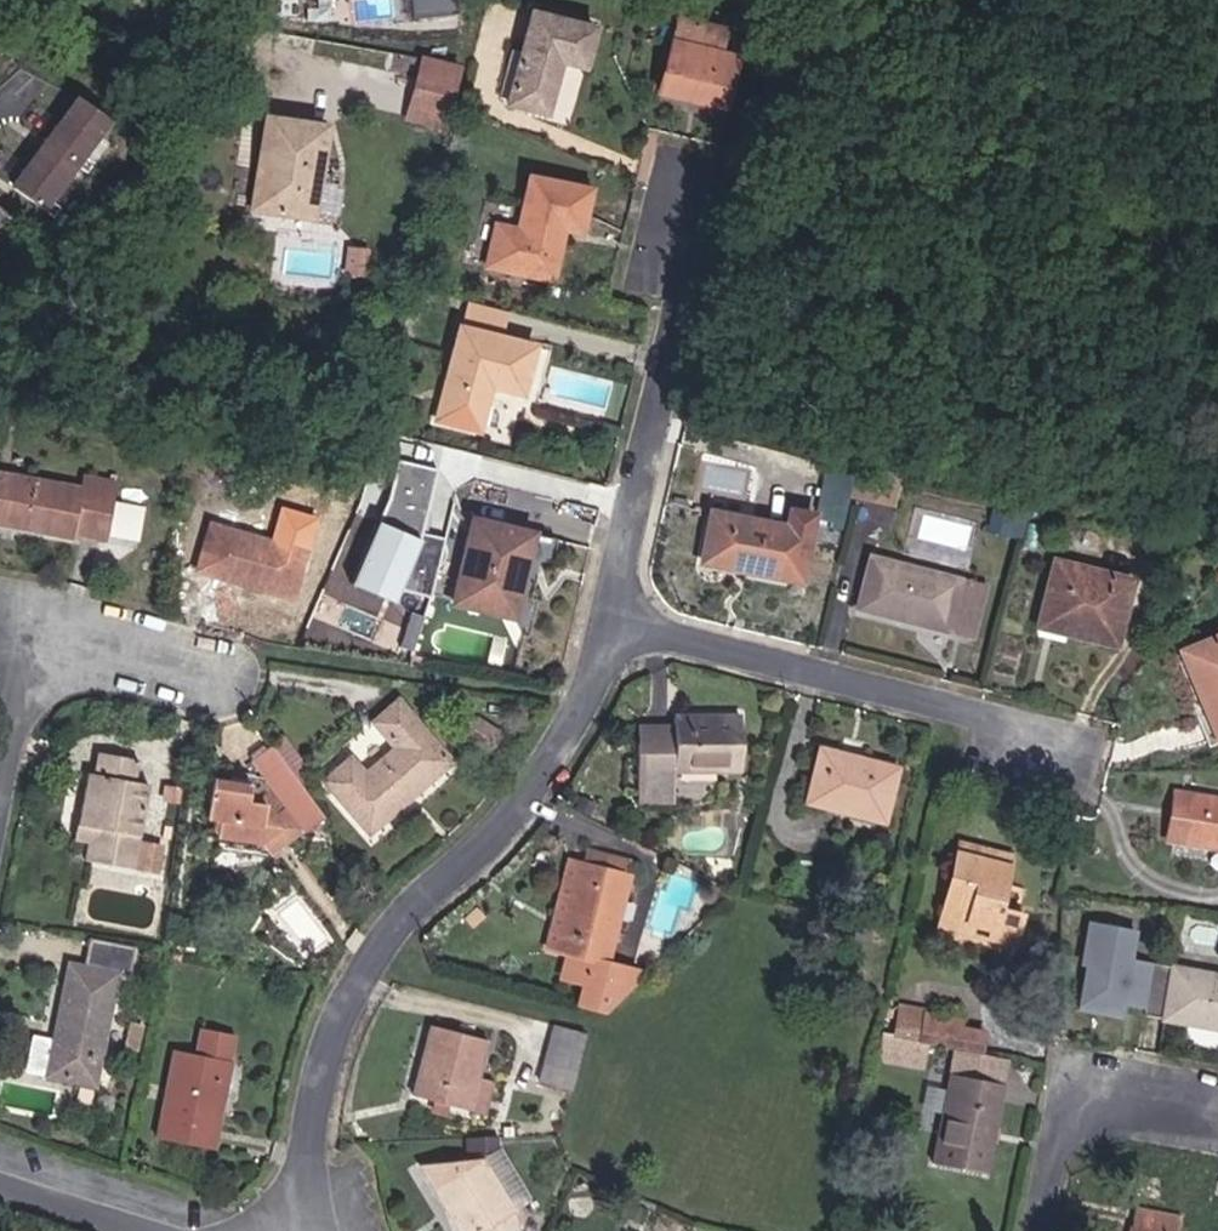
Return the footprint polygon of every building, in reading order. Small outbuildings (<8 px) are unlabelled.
[(406,14),(449,11),(448,0),(405,0),(406,14)] [(596,41),(529,21),(501,113),(541,126),(557,70),(585,78),(596,41)] [(724,41),(680,29),(658,101),(722,121),(736,70),(716,64),(724,41)] [(447,108),(457,67),(424,59),(414,100),(447,108)] [(60,182),(72,167),(92,138),(104,122),(74,100),(42,145),(10,190),(39,212),(60,182)] [(442,130),(447,108),(414,100),(408,121),(442,130)] [(243,206),(262,209),(271,160),(259,158),(267,117),(258,115),(243,206)] [(259,158),(271,160),(262,209),(309,217),(324,126),(267,117),(259,158)] [(82,174),(103,145),(92,138),(72,167),(82,174)] [(49,219),(70,190),(60,182),(39,212),(49,219)] [(587,197),(525,184),(506,277),(547,286),(558,238),(577,243),(587,197)] [(364,255),(346,254),(344,275),(361,276),(364,255)] [(457,335),(499,346),(505,320),(463,310),(457,335)] [(532,354),(499,346),(457,335),(433,425),(475,436),(489,391),(521,399),(532,354)] [(412,559),(438,469),(387,455),(349,587),(399,602),(404,584),(423,589),(430,564),(412,559)] [(853,468),(845,501),(884,511),(892,477),(853,468)] [(77,491),(10,482),(4,528),(69,539),(71,529),(108,536),(116,483),(80,478),(77,491)] [(0,481),(0,528),(4,528),(10,482),(0,481)] [(695,564),(796,580),(806,513),(781,509),(779,528),(702,515),(695,564)] [(205,524),(192,571),(290,602),(304,555),(205,524)] [(533,540),(473,524),(451,610),(511,625),(533,540)] [(1107,647),(1126,577),(1047,559),(1034,613),(1053,618),(1049,633),(1107,647)] [(862,565),(849,614),(963,643),(976,594),(862,565)] [(1174,656),(1210,747),(1217,743),(1217,637),(1174,656)] [(424,781),(445,765),(396,702),(368,726),(385,747),(355,773),(341,756),(313,783),(359,841),(379,823),(373,817),(420,775),(424,781)] [(669,719),(669,725),(669,747),(630,747),(629,798),(669,798),(669,771),(736,772),(736,719),(669,719)] [(669,747),(669,725),(630,724),(630,747),(669,747)] [(318,821),(265,745),(248,758),(268,788),(261,792),(253,779),(205,774),(200,816),(217,818),(208,849),(265,855),(294,846),(274,814),(284,807),(300,833),(318,821)] [(83,866),(125,872),(131,843),(142,789),(129,787),(131,762),(93,756),(90,782),(76,781),(68,824),(76,825),(74,846),(85,847),(83,866)] [(809,757),(799,806),(884,826),(893,775),(809,757)] [(174,806),(176,790),(159,788),(156,803),(174,806)] [(1187,792),(1170,790),(1161,844),(1180,848),(1187,792)] [(1187,792),(1180,848),(1217,854),(1217,797),(1187,792)] [(1001,868),(1005,852),(948,838),(944,857),(1001,868)] [(156,847),(131,843),(125,872),(153,875),(156,847)] [(534,949),(545,951),(566,860),(551,856),(534,949)] [(944,857),(931,915),(984,928),(980,945),(1010,952),(1021,903),(994,898),(1001,868),(944,857)] [(625,872),(566,860),(545,951),(557,954),(551,979),(577,984),(572,1008),(601,1015),(641,966),(605,958),(625,872)] [(927,933),(980,945),(984,928),(931,915),(927,933)] [(82,1089),(107,979),(121,981),(127,953),(81,944),(75,971),(61,968),(45,1044),(37,1079),(82,1089)] [(1138,1019),(1217,1034),(1217,980),(1146,966),(1138,1019)] [(883,1041),(913,1047),(918,1012),(890,1007),(883,1041)] [(951,1018),(918,1012),(913,1047),(937,1051),(967,1056),(972,1057),(976,1034),(949,1029),(951,1018)] [(546,1025),(534,1077),(564,1085),(584,1035),(546,1025)] [(408,1096),(464,1109),(470,1085),(480,1045),(424,1031),(408,1096)] [(196,1055),(171,1050),(153,1143),(214,1155),(218,1132),(205,1129),(208,1114),(220,1116),(230,1062),(226,1061),(230,1039),(200,1034),(196,1055)] [(37,1079),(45,1044),(24,1040),(16,1074),(37,1079)] [(937,1051),(922,1129),(939,1131),(952,1068),(965,1071),(967,1056),(937,1051)] [(972,1057),(967,1056),(965,1071),(998,1077),(1001,1063),(972,1057)] [(983,1164),(998,1077),(965,1071),(952,1068),(939,1131),(934,1156),(983,1164)] [(481,1087),(470,1085),(464,1109),(476,1112),(481,1087)] [(479,1163),(505,1214),(524,1204),(496,1155),(479,1163)] [(413,1164),(446,1230),(512,1230),(514,1230),(505,1214),(479,1163),(477,1159),(413,1164)] [(1126,1202),(1121,1230),(1174,1230),(1177,1212),(1126,1202)]
